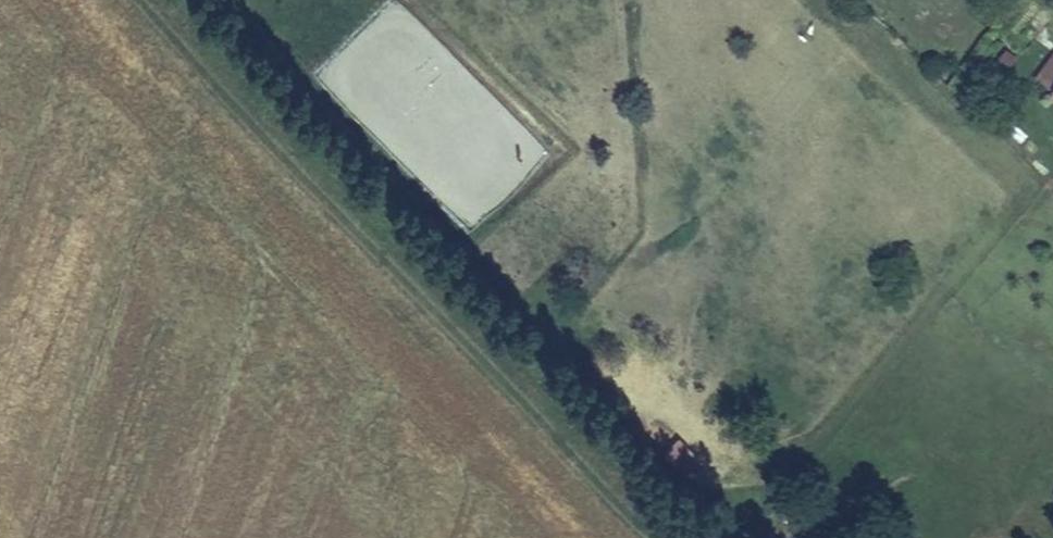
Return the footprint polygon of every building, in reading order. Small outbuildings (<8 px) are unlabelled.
[(1015,75),(1035,85),(1052,59),(1052,52),(1042,44),(1015,75)] [(1035,85),(1052,100),(1052,59),(1035,85)]
